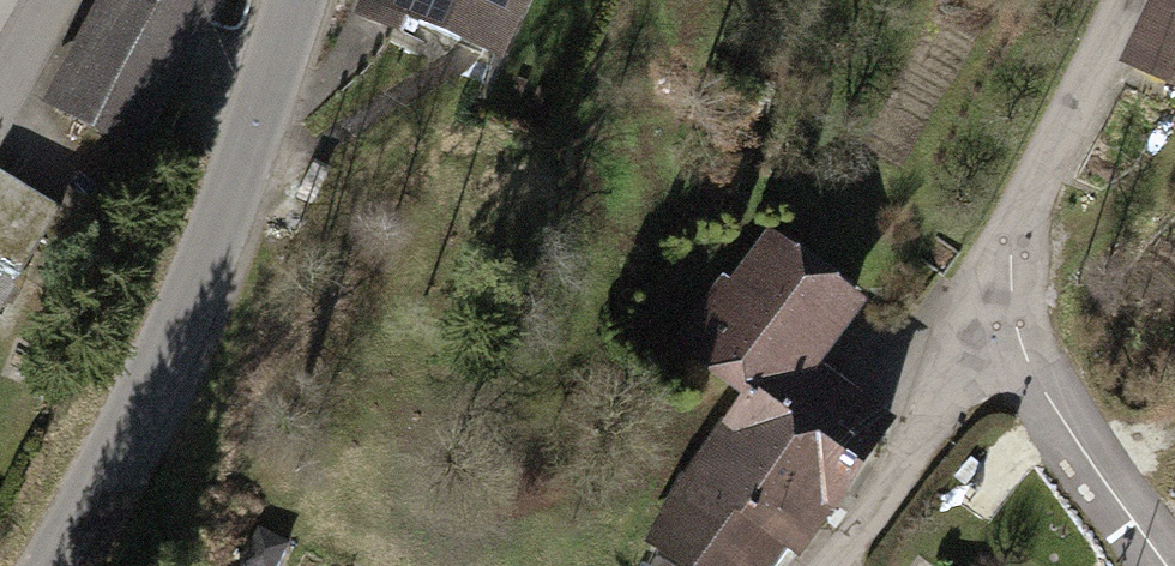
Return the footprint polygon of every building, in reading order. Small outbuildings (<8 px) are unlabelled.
[(49,119),(144,166),(228,0),(110,0),(49,119)] [(362,18),(424,51),(439,23),(515,64),(550,0),(372,0),(362,18)] [(1152,61),(1174,72),(1174,12),(1152,61)] [(0,179),(0,318),(61,214),(0,179)] [(621,536),(658,565),(774,565),(888,424),(817,367),(864,308),(743,211),(651,326),(735,394),(621,536)]
